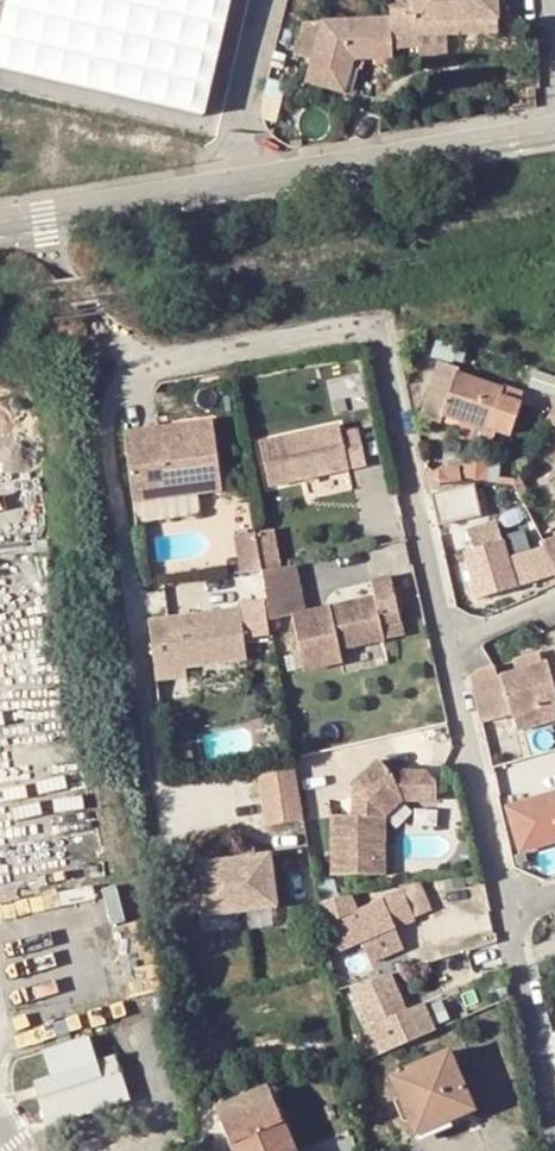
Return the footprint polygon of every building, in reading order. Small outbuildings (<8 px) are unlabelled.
[(0,29),(0,69),(210,118),(237,0),(7,0),(0,29)] [(394,41),(395,47),(420,45),(420,36),(449,33),(499,30),(497,0),(409,0),(409,7),(393,8),(393,17),(325,20),(314,60),(309,79),(345,89),(354,56),(358,43),(394,41)] [(314,60),(325,20),(305,21),(296,55),(314,60)] [(449,33),(420,36),(420,45),(421,58),(450,56),(449,33)] [(358,43),(354,56),(396,55),(395,47),(394,41),(358,43)] [(438,356),(419,405),(437,411),(440,401),(500,424),(508,403),(494,398),(500,383),(456,366),(457,363),(451,361),(438,356)] [(224,420),(135,430),(143,500),(232,490),(224,420)] [(339,427),(271,439),(278,480),(359,465),(353,433),(341,436),(339,427)] [(554,480),(554,460),(545,471),(554,480)] [(450,477),(459,475),(457,463),(448,464),(438,466),(438,468),(425,471),(428,481),(450,477)] [(428,481),(434,509),(465,501),(459,475),(450,477),(428,481)] [(473,587),(536,571),(530,546),(504,553),(493,512),(468,518),(472,538),(461,540),(473,587)] [(544,533),(548,549),(554,547),(554,530),(544,533)] [(273,572),(291,569),(286,538),(268,540),(272,566),(273,572)] [(314,614),(306,566),(291,569),(273,572),(281,620),(300,616),(311,673),(349,665),(347,653),(385,645),(383,632),(402,628),(394,586),(374,589),(377,601),(314,614)] [(196,663),(257,654),(249,604),(158,618),(167,677),(197,672),(196,663)] [(405,641),(402,628),(383,632),(385,645),(405,641)] [(526,697),(549,690),(540,659),(534,661),(531,650),(520,654),(523,664),(493,673),(490,663),(471,669),(472,672),(466,673),(475,712),(508,702),(526,697)] [(554,711),(554,709),(549,690),(526,697),(508,702),(514,723),(532,717),(554,711)] [(539,784),(535,758),(498,764),(502,790),(539,784)] [(273,825),(310,820),(302,761),(265,766),(273,825)] [(341,878),(381,879),(382,857),(392,857),(393,820),(409,802),(445,803),(445,785),(436,776),(398,774),(386,763),(368,782),(378,792),(363,807),(363,819),(342,819),(341,878)] [(508,799),(517,836),(554,826),(554,786),(508,799)] [(243,859),(263,856),(262,848),(242,850),(243,859)] [(217,854),(218,863),(238,860),(237,851),(217,854)] [(212,917),(285,907),(278,854),(263,856),(243,859),(238,860),(218,863),(205,864),(212,917)] [(392,879),(392,857),(382,857),(381,879),(392,879)] [(390,903),(335,927),(337,931),(347,954),(402,930),(397,920),(390,903)] [(427,997),(414,1003),(396,966),(350,988),(382,1054),(441,1025),(427,997)] [(396,1060),(415,1109),(448,1095),(452,1105),(476,1095),(452,1039),(396,1060)] [(117,1043),(41,1066),(56,1109),(130,1085),(117,1043)] [(273,1085),(221,1107),(239,1150),(301,1150),(273,1085)] [(419,1118),(452,1105),(448,1095),(415,1109),(419,1118)]
